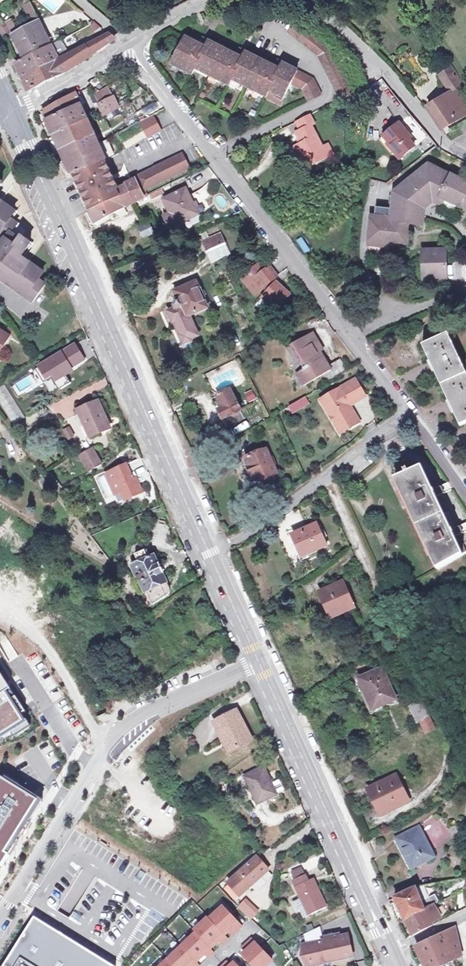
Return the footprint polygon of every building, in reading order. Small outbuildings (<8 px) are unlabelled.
[(26,3),(36,22),(37,22),(40,20),(30,1),(26,3)] [(7,22),(13,35),(19,32),(12,19),(7,22)] [(94,22),(90,24),(94,30),(102,25),(97,21),(94,22)] [(6,39),(13,35),(7,22),(5,24),(0,26),(6,39)] [(48,43),(37,22),(36,22),(27,27),(19,32),(13,35),(26,59),(41,52),(39,48),(48,43)] [(111,32),(71,53),(58,60),(48,65),(25,77),(31,90),(43,83),(55,77),(64,72),(67,70),(78,63),(95,52),(109,43),(115,37),(114,35),(111,32)] [(345,84),(346,83),(331,53),(325,45),(309,32),(301,42),(320,60),(340,101),(351,95),(345,84)] [(283,66),(280,72),(247,53),(244,60),(210,41),(206,48),(186,37),(174,60),(181,64),(180,67),(192,74),(196,67),(202,71),(203,68),(217,76),(216,78),(229,85),(232,80),(238,83),(239,81),(247,85),(254,89),(252,92),(266,99),(271,102),(273,99),(280,103),(290,87),(297,74),(283,66)] [(63,39),(41,52),(26,59),(19,64),(23,72),(25,77),(48,65),(58,60),(71,53),(63,39)] [(203,68),(202,71),(209,75),(207,79),(214,82),(216,78),(217,76),(203,68)] [(456,93),(463,89),(451,71),(440,79),(450,95),(429,109),(444,131),(465,116),(465,107),(456,93)] [(313,82),(297,74),(290,87),(303,94),(307,105),(322,98),(313,82)] [(239,81),(238,83),(252,92),(254,89),(239,81)] [(97,98),(100,104),(114,98),(111,92),(97,98)] [(41,113),(45,121),(79,105),(75,96),(41,113)] [(116,102),(114,98),(100,104),(104,113),(118,107),(116,102)] [(86,120),(79,105),(45,121),(52,136),(86,120)] [(307,160),(312,170),(334,157),(329,147),(325,150),(314,129),(317,128),(311,117),(299,124),(304,134),(299,136),(305,146),(296,151),(302,163),(307,160)] [(153,119),(140,125),(147,140),(160,134),(153,119)] [(72,176),(105,160),(97,144),(87,121),(86,120),(52,136),(62,157),(63,158),(64,160),(72,176)] [(402,127),(386,140),(392,148),(391,149),(401,162),(417,149),(411,143),(414,141),(402,127)] [(388,151),(391,149),(392,148),(386,140),(382,144),(388,151)] [(152,169),(159,184),(188,170),(181,156),(152,169)] [(105,160),(72,176),(76,185),(79,186),(80,188),(81,191),(79,192),(83,200),(85,199),(87,201),(88,204),(87,207),(89,212),(121,197),(118,189),(105,160)] [(392,245),(408,246),(410,225),(427,226),(428,215),(429,210),(434,205),(455,214),(457,208),(465,212),(465,180),(431,164),(396,193),(393,220),(372,219),(369,249),(385,250),(392,245)] [(159,184),(152,169),(133,179),(134,180),(138,189),(141,195),(145,193),(145,191),(159,184)] [(125,185),(125,186),(129,194),(129,193),(138,189),(134,180),(125,185)] [(125,186),(118,189),(121,197),(129,194),(125,186)] [(129,193),(129,194),(135,206),(135,207),(149,200),(145,193),(141,195),(138,189),(129,193)] [(189,193),(165,204),(178,230),(203,219),(189,193)] [(129,194),(121,197),(89,212),(95,225),(135,206),(129,194)] [(161,194),(154,197),(157,202),(163,199),(161,194)] [(2,232),(0,235),(8,240),(2,248),(10,254),(3,263),(2,262),(0,265),(0,273),(4,276),(3,277),(18,288),(21,285),(31,292),(30,294),(35,298),(46,282),(40,278),(45,271),(37,265),(36,267),(30,263),(31,261),(28,258),(24,256),(32,244),(22,237),(21,239),(12,233),(19,223),(12,218),(17,212),(11,207),(9,210),(2,205),(4,201),(0,199),(0,198),(0,230),(2,232)] [(302,254),(309,251),(303,237),(297,239),(302,254)] [(199,249),(203,258),(225,249),(221,239),(199,249)] [(225,249),(203,258),(206,267),(208,270),(230,261),(225,249)] [(428,284),(448,282),(446,254),(423,256),(424,272),(427,272),(428,284)] [(242,281),(255,297),(263,290),(267,295),(263,300),(276,312),(290,297),(274,282),(277,279),(270,270),(264,274),(259,268),(242,281)] [(191,321),(210,313),(206,306),(211,304),(206,294),(202,296),(198,287),(184,293),(183,291),(175,294),(179,305),(175,314),(168,317),(174,328),(177,327),(186,347),(199,341),(191,321)] [(462,428),(465,427),(465,373),(449,336),(424,348),(462,428)] [(306,389),(323,379),(328,386),(348,374),(340,362),(329,368),(324,361),(321,362),(319,359),(319,357),(324,354),(314,337),(294,349),(303,363),(305,362),(309,369),(304,373),(305,375),(299,378),(306,389)] [(84,357),(75,343),(36,367),(43,379),(53,373),(61,387),(71,380),(66,373),(73,368),(71,366),(84,357)] [(26,414),(6,381),(0,385),(0,402),(12,422),(26,414)] [(356,382),(350,386),(360,402),(366,399),(356,382)] [(350,386),(321,403),(335,425),(339,427),(342,424),(347,432),(360,425),(354,414),(349,413),(350,408),(360,402),(350,386)] [(223,410),(219,412),(226,428),(244,420),(231,390),(217,397),(219,402),(223,410)] [(306,400),(290,409),(293,415),(309,405),(306,400)] [(91,436),(110,428),(98,402),(80,410),(91,436)] [(339,427),(335,425),(341,436),(347,432),(342,424),(339,427)] [(69,437),(75,435),(71,425),(64,428),(69,437)] [(88,470),(102,461),(93,446),(78,454),(88,470)] [(258,486),(279,477),(276,470),(280,468),(275,456),(270,458),(267,451),(248,461),(250,467),(245,469),(251,482),(256,480),(258,486)] [(141,474),(134,459),(106,472),(115,492),(122,489),(126,498),(143,490),(137,476),(141,474)] [(451,516),(445,519),(437,502),(443,500),(440,495),(438,490),(432,492),(423,471),(398,482),(438,570),(465,557),(465,551),(458,533),(451,516)] [(57,490),(61,487),(49,473),(45,476),(57,490)] [(317,526),(294,537),(304,559),(327,548),(317,526)] [(136,561),(130,563),(149,602),(171,592),(160,570),(162,569),(154,552),(148,555),(144,547),(133,553),(136,561)] [(370,596),(359,572),(329,585),(354,641),(384,628),(376,612),(380,610),(373,595),(370,596)] [(203,617),(211,613),(206,603),(198,607),(203,617)] [(390,642),(384,628),(354,641),(378,698),(408,685),(397,658),(400,656),(393,641),(390,642)] [(24,721),(19,712),(24,709),(20,701),(15,693),(9,697),(4,690),(10,686),(0,671),(0,736),(24,721)] [(228,734),(233,746),(247,739),(233,709),(209,720),(218,738),(228,734)] [(419,710),(388,723),(392,734),(394,733),(413,777),(442,765),(419,710)] [(224,750),(233,746),(228,734),(218,738),(224,750)] [(381,761),(374,745),(344,758),(369,814),(399,801),(387,773),(390,772),(384,760),(381,761)] [(252,802),(271,793),(271,792),(266,782),(258,766),(238,775),(252,802)] [(2,865),(5,860),(1,857),(26,816),(30,819),(42,800),(1,775),(0,777),(0,864),(2,865)] [(273,779),(266,782),(271,792),(278,789),(273,779)] [(413,865),(432,856),(419,830),(397,840),(403,852),(407,850),(413,865)] [(237,894),(266,867),(254,854),(225,881),(227,883),(237,893),(237,894)] [(290,871),(293,878),(303,874),(299,866),(290,871)] [(268,873),(251,885),(254,889),(271,878),(268,873)] [(291,879),(307,913),(325,905),(313,880),(308,882),(306,879),(304,873),(303,874),(293,878),(291,879)] [(231,898),(237,893),(227,883),(222,888),(231,898)] [(424,888),(415,890),(421,903),(429,899),(424,888)] [(396,899),(406,919),(436,905),(439,903),(435,896),(429,899),(421,903),(415,890),(396,899)] [(218,902),(205,915),(221,931),(225,927),(226,926),(228,924),(231,928),(237,922),(228,912),(218,902)] [(442,917),(436,905),(406,919),(413,935),(434,925),(432,921),(442,917)] [(73,912),(70,918),(79,922),(82,916),(73,912)] [(35,914),(4,965),(119,965),(35,914)] [(204,914),(190,928),(192,930),(206,944),(211,939),(212,938),(213,939),(215,937),(219,940),(225,934),(221,931),(205,915),(204,914)] [(302,929),(304,940),(320,937),(318,923),(302,929)] [(455,925),(442,933),(416,945),(425,965),(435,965),(461,954),(455,925)] [(192,930),(178,944),(192,958),(196,953),(198,952),(199,953),(201,951),(205,954),(210,948),(206,944),(192,930)] [(304,940),(301,940),(305,961),(348,953),(345,933),(320,937),(304,940)] [(248,934),(242,940),(245,944),(244,945),(243,947),(239,950),(245,956),(255,965),(258,965),(269,956),(259,945),(248,934)] [(164,958),(172,965),(184,965),(186,965),(187,965),(189,965),(193,965),(196,963),(192,958),(178,944),(164,958)] [(155,965),(172,965),(164,958),(155,965)]
